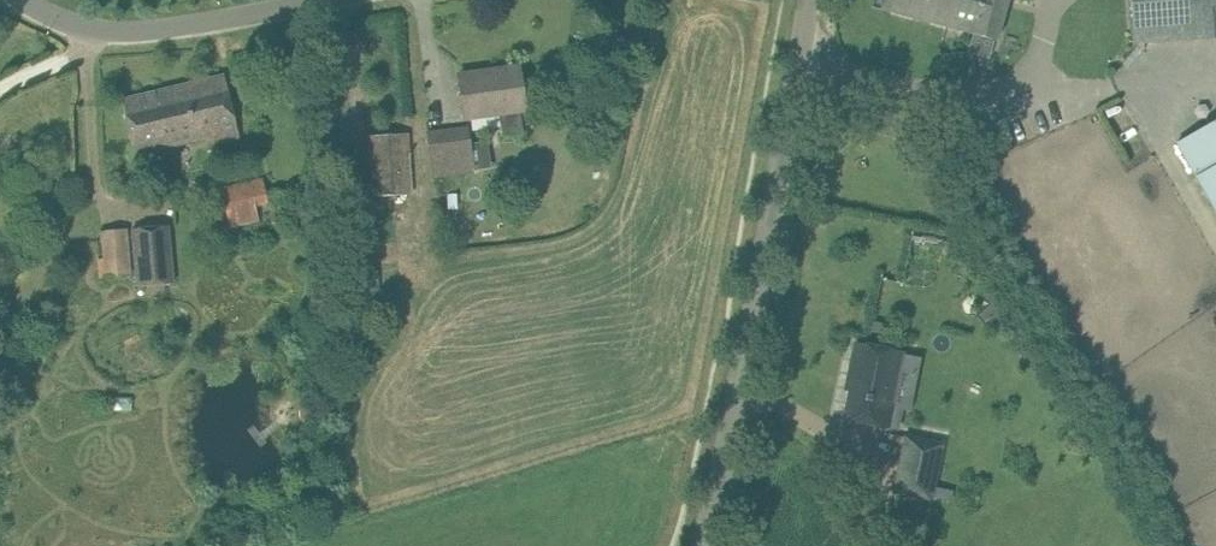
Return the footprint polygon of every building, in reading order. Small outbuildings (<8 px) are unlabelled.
[(891,11),(975,33),(970,51),(990,57),(995,39),(996,39),(1007,0),(893,0),(891,11)] [(1135,44),(1208,38),(1215,37),(1215,0),(1131,0),(1135,44)] [(461,80),(460,75),(459,75),(463,99),(465,117),(499,112),(502,134),(522,131),(519,109),(524,109),(518,67),(497,70),(498,74),(461,80)] [(239,137),(224,75),(121,99),(135,154),(210,136),(211,144),(239,137)] [(1176,143),(1215,212),(1215,120),(1176,143)] [(473,170),(471,152),(468,128),(428,133),(434,175),(473,170)] [(407,133),(369,136),(373,197),(411,194),(407,133)] [(256,208),(266,206),(261,182),(222,190),(231,226),(258,221),(256,208)] [(137,286),(173,283),(168,225),(132,229),(137,286)] [(98,228),(100,274),(130,273),(128,228),(98,228)] [(854,378),(846,417),(896,427),(900,408),(910,410),(921,357),(856,344),(849,377),(854,378)] [(308,418),(308,410),(299,410),(299,418),(308,418)] [(906,436),(895,490),(931,498),(942,443),(906,436)]
